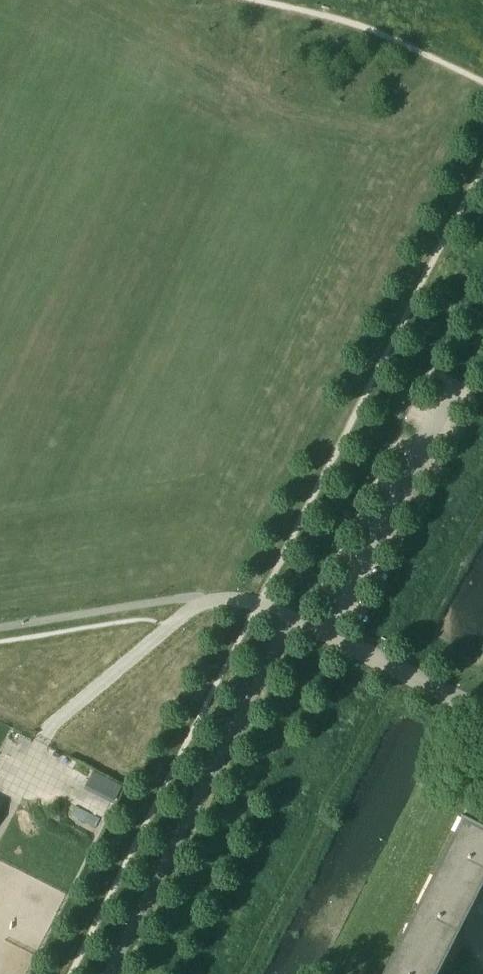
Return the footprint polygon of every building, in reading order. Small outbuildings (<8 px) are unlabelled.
[(388,973),(431,973),(479,880),(482,875),(482,824),(468,816),(388,973)]
